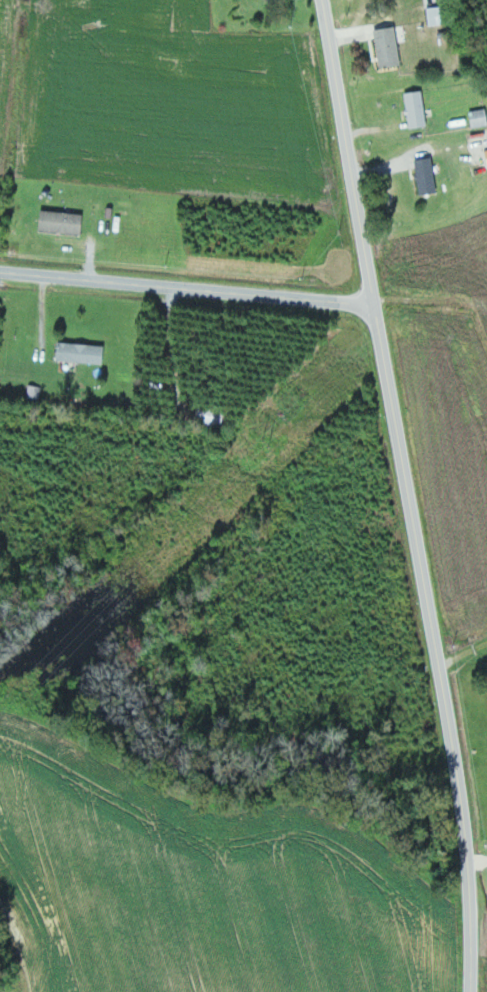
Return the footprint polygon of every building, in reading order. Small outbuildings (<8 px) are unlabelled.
[(428,7),(430,25),(447,23),(445,6),(428,7)] [(375,30),(382,69),(404,65),(396,26),(375,30)] [(411,128),(429,126),(424,90),(406,93),(411,128)] [(474,127),(486,126),(486,109),(472,110),(474,127)] [(439,192),(434,158),(416,161),(422,195),(439,192)] [(83,234),(86,214),(43,208),(41,228),(83,234)] [(58,360),(106,362),(106,343),(59,342),(58,360)]
